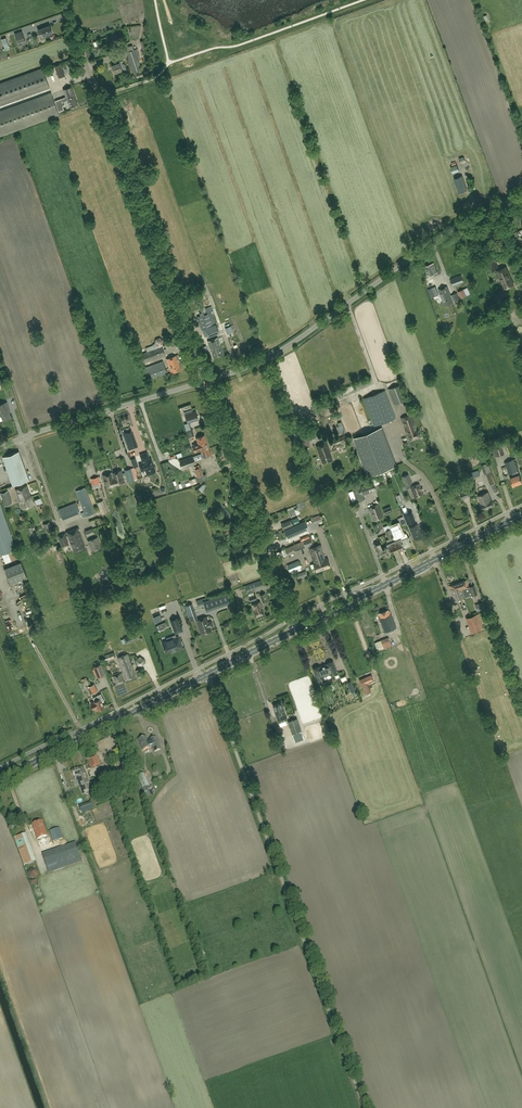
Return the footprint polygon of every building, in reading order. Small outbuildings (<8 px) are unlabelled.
[(46,38),(45,36),(52,33),(50,25),(42,28),(38,30),(41,39),(46,38)] [(26,43),(22,31),(15,34),(19,45),(26,43)] [(132,46),(126,47),(128,52),(127,52),(133,72),(141,70),(137,57),(139,56),(137,49),(134,50),(132,46)] [(123,65),(122,61),(116,63),(116,64),(112,66),(114,73),(122,70),(123,74),(127,73),(124,64),(123,65)] [(55,66),(59,78),(65,75),(61,64),(55,66)] [(0,84),(0,106),(50,88),(42,68),(0,84)] [(66,97),(55,101),(59,111),(64,109),(62,106),(65,105),(64,102),(68,100),(70,107),(78,104),(72,87),(64,90),(66,97)] [(0,111),(0,136),(59,115),(51,93),(0,111)] [(462,176),(454,179),(459,193),(467,190),(462,176)] [(492,270),(498,267),(495,261),(502,258),(499,252),(489,257),(491,263),(490,263),(492,270)] [(434,263),(423,267),(427,277),(435,274),(435,276),(438,275),(434,263)] [(506,267),(497,271),(504,289),(513,285),(506,267)] [(464,282),(462,278),(461,275),(451,279),(453,286),(464,282)] [(436,287),(431,289),(428,289),(431,298),(439,295),(436,287)] [(447,287),(439,290),(445,306),(453,302),(455,301),(456,304),(460,302),(457,293),(451,296),(447,287)] [(458,292),(461,298),(467,296),(464,289),(458,292)] [(193,302),(197,301),(199,300),(196,291),(189,294),(193,302)] [(205,309),(208,315),(203,317),(202,315),(197,317),(205,337),(208,336),(209,337),(219,333),(212,313),(211,312),(213,311),(211,306),(205,309)] [(139,355),(142,364),(165,355),(161,345),(162,345),(163,340),(160,338),(156,340),(155,344),(158,346),(159,348),(139,355)] [(214,357),(223,353),(218,338),(208,341),(214,357)] [(181,370),(176,356),(166,359),(172,373),(181,370)] [(163,362),(144,368),(148,379),(166,373),(163,362)] [(401,385),(389,390),(394,405),(406,400),(401,385)] [(353,394),(352,391),(343,392),(344,399),(350,398),(349,395),(353,394)] [(385,391),(363,399),(374,426),(395,418),(385,391)] [(0,405),(0,417),(1,417),(3,420),(11,418),(7,407),(9,407),(7,402),(0,405)] [(404,405),(407,415),(414,412),(410,403),(404,405)] [(196,411),(184,414),(187,423),(198,420),(196,411)] [(411,415),(402,418),(401,418),(409,440),(421,436),(418,430),(417,430),(411,415)] [(382,427),(352,438),(367,477),(396,466),(382,427)] [(138,447),(133,433),(132,434),(131,429),(123,432),(129,450),(138,447)] [(192,429),(186,431),(189,438),(194,436),(192,429)] [(305,434),(298,436),(302,449),(309,446),(305,434)] [(196,438),(198,443),(193,445),(195,452),(200,450),(201,452),(209,449),(204,435),(196,438)] [(332,440),(334,445),(347,440),(345,435),(332,440)] [(507,443),(508,447),(511,446),(513,451),(517,450),(514,441),(507,443)] [(327,443),(317,446),(322,463),(332,460),(330,453),(330,452),(327,443)] [(494,446),(491,448),(494,457),(497,456),(504,454),(504,453),(507,452),(504,443),(501,444),(494,446)] [(209,449),(201,452),(202,454),(193,457),(193,456),(187,458),(190,466),(195,464),(194,461),(203,458),(211,455),(209,449)] [(13,486),(18,484),(29,480),(19,452),(3,458),(13,486)] [(149,459),(147,452),(140,455),(143,463),(139,464),(142,471),(146,469),(147,474),(149,473),(150,474),(151,474),(153,474),(154,473),(153,472),(156,471),(155,470),(156,469),(155,466),(154,466),(151,458),(149,459)] [(190,466),(187,458),(179,461),(182,469),(190,466)] [(201,463),(203,467),(212,464),(210,459),(201,463)] [(514,460),(505,462),(509,475),(512,474),(513,476),(510,478),(513,486),(521,483),(514,460)] [(496,483),(488,463),(481,465),(485,474),(486,474),(490,485),(491,485),(494,493),(498,492),(495,483),(496,483)] [(197,477),(199,477),(203,475),(200,467),(194,469),(197,477)] [(113,472),(116,485),(124,483),(123,476),(126,475),(127,482),(134,480),(131,469),(124,470),(125,473),(122,474),(121,470),(113,472)] [(470,480),(480,477),(478,470),(468,474),(470,480)] [(116,485),(113,472),(103,475),(106,487),(116,485)] [(402,477),(406,486),(412,483),(409,474),(402,477)] [(98,477),(91,479),(92,485),(100,483),(98,477)] [(462,489),(467,486),(464,478),(451,484),(454,492),(456,491),(457,494),(460,493),(462,499),(474,495),(471,486),(462,489)] [(352,489),(356,501),(365,499),(363,495),(376,490),(373,482),(352,489)] [(411,487),(415,497),(423,494),(419,484),(411,487)] [(25,486),(20,488),(15,490),(20,503),(24,501),(24,500),(25,500),(25,498),(29,497),(29,498),(31,498),(29,494),(28,494),(25,486)] [(84,512),(81,513),(83,518),(95,513),(85,488),(76,491),(84,512)] [(12,503),(8,491),(0,493),(4,506),(12,503)] [(494,506),(491,499),(488,492),(478,496),(481,504),(480,504),(482,511),(494,506)] [(24,501),(20,503),(22,509),(34,505),(31,498),(29,498),(29,497),(25,498),(25,500),(24,500),(24,501)] [(107,512),(106,510),(102,500),(97,502),(100,511),(101,514),(107,512)] [(75,503),(59,509),(63,520),(80,513),(75,503)] [(14,550),(16,549),(0,504),(0,553),(1,555),(2,555),(14,550)] [(368,508),(373,521),(383,517),(377,504),(368,508)] [(411,523),(414,522),(410,513),(403,515),(406,523),(410,521),(411,523)] [(293,525),(291,520),(281,524),(283,529),(293,525)] [(43,524),(47,534),(49,533),(50,536),(53,535),(53,533),(57,532),(55,526),(52,528),(49,521),(43,524)] [(309,526),(310,532),(318,530),(316,521),(312,522),(313,526),(309,526)] [(304,523),(284,531),(288,540),(307,531),(304,523)] [(393,538),(398,549),(404,546),(404,548),(412,545),(409,537),(408,537),(406,533),(403,535),(400,527),(399,528),(398,524),(390,527),(394,537),(393,538)] [(417,524),(409,527),(414,539),(422,537),(417,524)] [(85,547),(78,528),(67,532),(72,547),(72,548),(73,550),(73,551),(74,551),(85,547)] [(393,538),(394,537),(391,529),(386,531),(389,539),(386,540),(388,543),(386,544),(388,548),(390,552),(398,549),(393,538)] [(38,539),(35,532),(32,534),(31,532),(30,532),(33,541),(38,539)] [(69,544),(66,538),(65,533),(58,536),(60,540),(62,546),(69,544)] [(88,541),(92,551),(101,547),(97,537),(88,541)] [(287,555),(295,552),(305,547),(302,541),(284,549),(287,555)] [(388,548),(382,550),(379,541),(374,543),(379,556),(385,553),(386,556),(391,554),(390,552),(388,548)] [(320,545),(315,547),(323,570),(330,567),(327,558),(325,559),(320,545)] [(323,570),(315,547),(309,549),(314,563),(313,563),(316,572),(323,570)] [(14,550),(2,555),(5,564),(18,559),(14,550)] [(299,561),(287,565),(290,572),(301,567),(299,561)] [(21,562),(4,569),(10,585),(27,578),(21,562)] [(261,580),(245,586),(247,591),(263,586),(261,580)] [(466,580),(459,582),(462,593),(462,592),(461,590),(462,589),(465,598),(472,595),(472,596),(477,594),(474,585),(466,587),(466,585),(468,585),(466,580)] [(459,582),(450,585),(455,602),(464,598),(462,592),(462,593),(459,582)] [(226,594),(204,602),(207,611),(229,603),(226,594)] [(252,605),(254,611),(253,611),(255,616),(264,614),(260,602),(252,605)] [(192,604),(185,606),(190,621),(197,619),(192,604)] [(381,618),(379,618),(384,632),(396,628),(391,614),(390,615),(388,610),(379,613),(381,618)] [(476,615),(466,618),(471,632),(481,629),(476,615)] [(206,617),(196,620),(201,634),(211,631),(206,617)] [(174,628),(180,626),(177,618),(171,620),(174,628)] [(126,644),(132,642),(131,641),(137,639),(135,635),(130,637),(129,636),(123,638),(126,644)] [(181,647),(180,647),(179,643),(180,643),(178,637),(173,639),(172,636),(167,638),(168,642),(163,644),(163,643),(166,651),(171,649),(172,651),(182,647),(181,647)] [(388,637),(381,640),(384,648),(390,646),(390,647),(392,646),(388,637)] [(104,656),(106,661),(115,658),(113,653),(104,656)] [(135,676),(128,657),(127,654),(117,658),(125,679),(135,676)] [(136,660),(137,665),(143,665),(145,660),(140,657),(136,660)] [(322,681),(321,679),(324,678),(323,677),(330,674),(330,675),(336,673),(332,662),(326,664),(326,665),(320,667),(319,666),(313,669),(315,674),(314,674),(315,677),(316,677),(317,680),(318,680),(318,682),(320,683),(321,682),(322,681)] [(105,674),(103,671),(101,664),(94,667),(98,677),(105,674)] [(113,676),(115,684),(123,682),(121,674),(113,676)] [(371,675),(359,680),(366,695),(371,693),(367,683),(373,680),(371,675)] [(353,680),(347,683),(351,693),(354,692),(355,695),(357,694),(356,691),(357,690),(353,680)] [(94,685),(89,687),(92,694),(98,691),(94,685)] [(92,698),(94,701),(91,703),(94,709),(97,707),(98,710),(104,707),(101,702),(104,701),(100,694),(92,698)] [(274,709),(276,716),(278,723),(287,720),(285,715),(281,716),(280,712),(284,711),(281,702),(273,705),(274,709)] [(301,731),(297,718),(288,722),(292,734),(301,731)] [(156,738),(148,741),(146,737),(138,740),(142,751),(152,747),(155,752),(161,750),(157,742),(156,738)] [(87,760),(91,769),(100,766),(97,756),(87,760)] [(80,773),(88,792),(92,791),(84,767),(76,770),(78,774),(80,773)] [(78,774),(76,770),(72,772),(74,779),(77,778),(83,794),(88,792),(80,773),(78,774)] [(108,780),(104,771),(97,774),(98,776),(97,777),(99,783),(108,780)] [(149,786),(144,774),(138,776),(142,789),(143,793),(148,791),(147,787),(149,786)] [(128,785),(117,789),(118,793),(130,789),(128,785)] [(82,813),(92,809),(90,802),(80,807),(82,813)] [(42,821),(33,824),(35,830),(34,831),(39,846),(50,843),(45,827),(44,827),(42,821)] [(53,842),(63,838),(59,828),(50,831),(53,842)] [(25,833),(14,838),(24,866),(36,861),(25,833)] [(65,847),(65,846),(56,850),(42,854),(49,873),(82,861),(76,843),(65,847)] [(31,868),(27,872),(29,877),(35,879),(39,874),(36,869),(31,868)]
